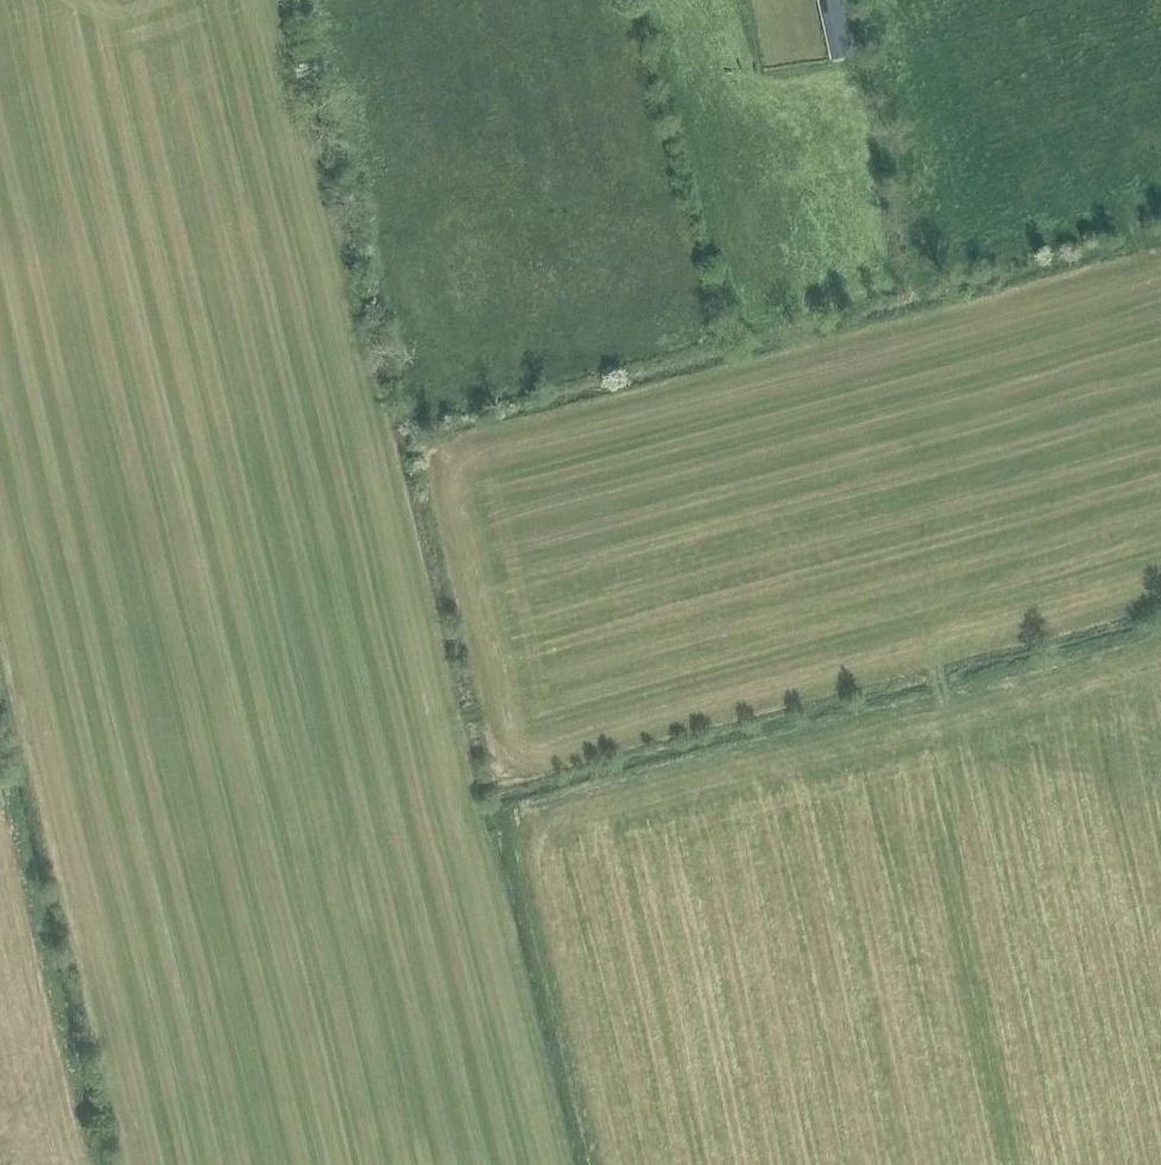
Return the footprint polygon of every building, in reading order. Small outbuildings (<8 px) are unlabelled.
[(843,0),(818,0),(831,57),(854,52),(843,0)]
